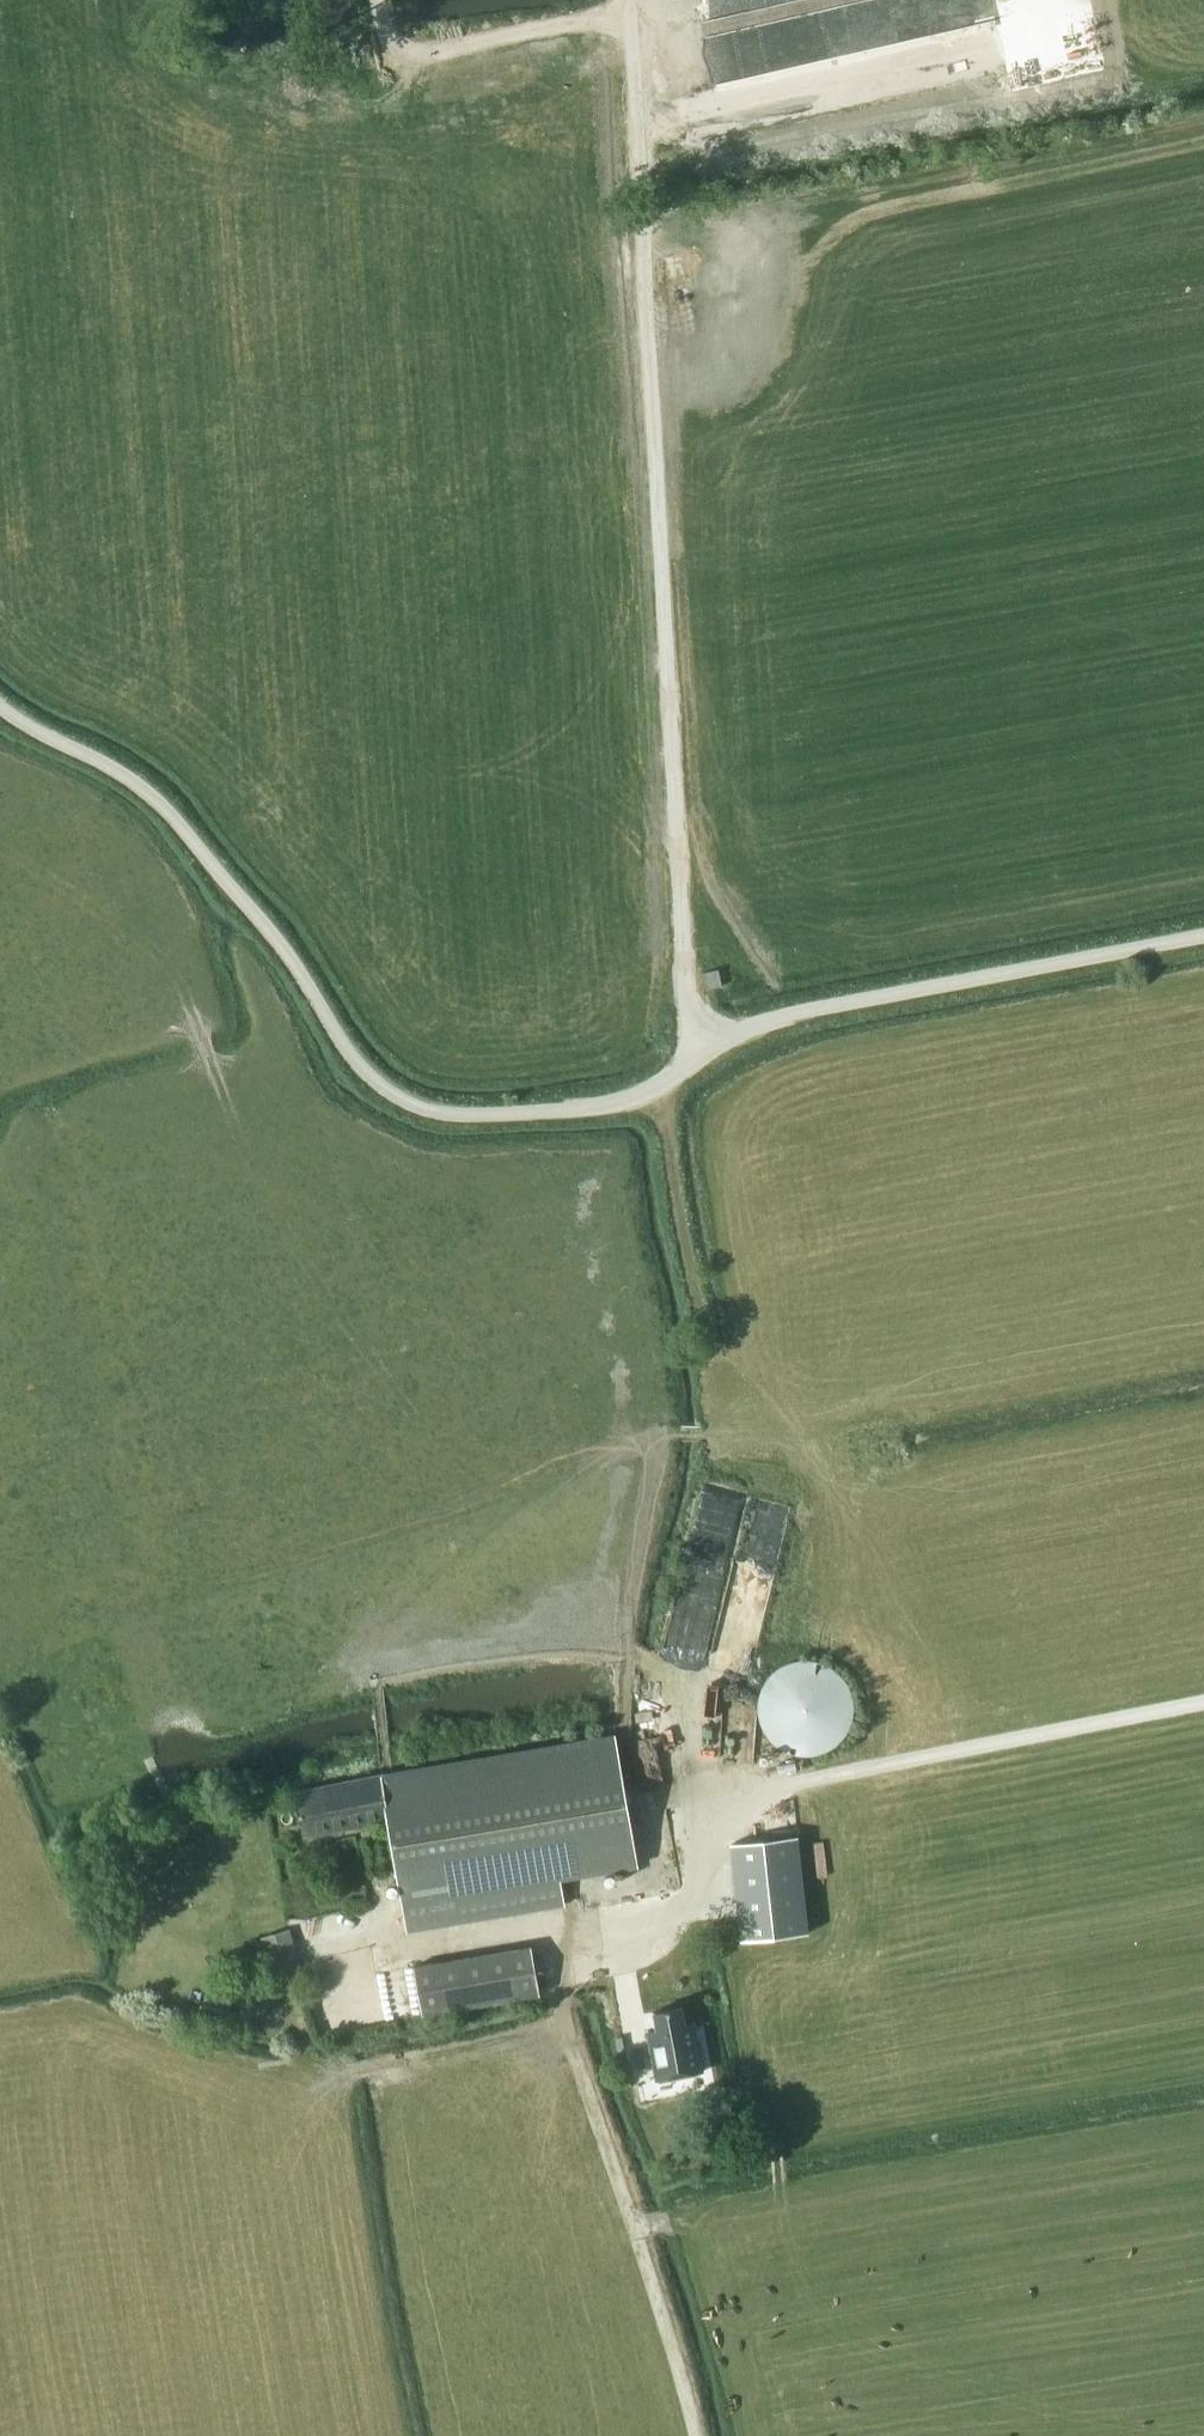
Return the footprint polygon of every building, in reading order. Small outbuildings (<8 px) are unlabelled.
[(722,986),(718,969),(703,972),(707,989),(722,986)] [(783,1552),(791,1505),(768,1501),(761,1541),(748,1539),(742,1571),(776,1576),(780,1551),(783,1552)] [(847,1751),(848,1664),(781,1663),(780,1750),(847,1751)] [(613,1735),(382,1776),(381,1774),(295,1791),(304,1837),(387,1820),(407,1931),(563,1903),(558,1874),(635,1860),(613,1735)] [(292,1941),(291,1925),(258,1934),(264,1954),(274,1981),(302,1971),(292,1941)] [(540,1989),(533,1946),(416,1967),(423,2007),(540,1989)] [(685,2009),(657,2014),(660,2032),(651,2034),(661,2082),(708,2072),(698,2024),(688,2026),(685,2009)]
